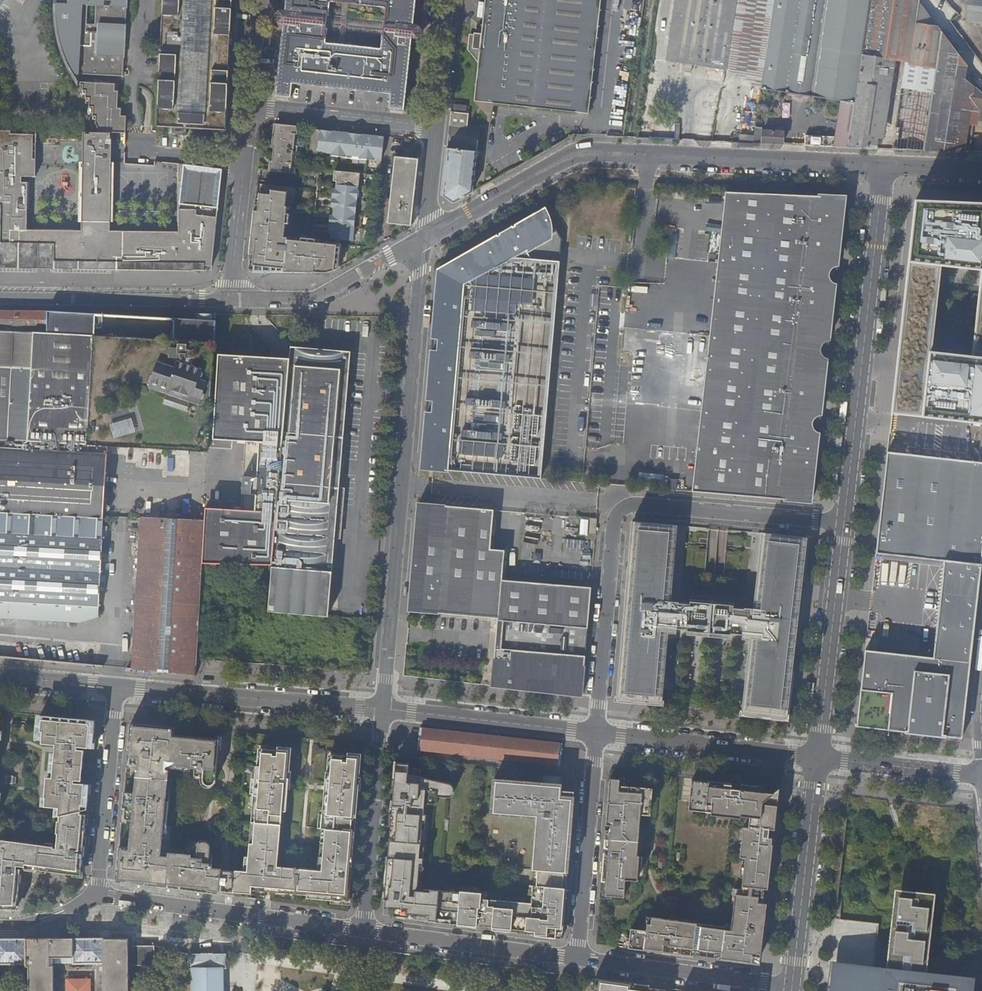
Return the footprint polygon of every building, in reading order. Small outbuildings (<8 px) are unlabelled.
[(58,52),(62,56),(63,54),(62,53),(64,52),(63,50),(61,44),(60,44),(59,43),(61,42),(60,40),(59,34),(58,34),(57,33),(59,33),(58,29),(57,23),(56,23),(56,21),(57,21),(57,19),(56,13),(55,13),(55,12),(56,12),(56,9),(57,3),(55,3),(55,1),(57,1),(57,0),(0,0),(0,49),(58,52)] [(63,54),(74,44),(71,41),(72,0),(71,0),(71,1),(64,2),(64,0),(57,1),(55,1),(55,3),(57,3),(56,9),(56,12),(55,12),(55,13),(56,13),(57,19),(57,21),(56,21),(56,23),(57,23),(58,29),(59,33),(57,33),(58,34),(59,34),(60,40),(61,42),(59,43),(60,44),(61,44),(63,50),(64,52),(62,53),(63,54)] [(71,41),(74,44),(63,54),(64,54),(67,61),(66,62),(67,63),(68,63),(70,68),(72,71),(71,72),(71,73),(124,76),(128,0),(72,0),(71,41)] [(163,32),(158,127),(188,129),(227,131),(230,56),(222,55),(222,45),(226,46),(226,43),(231,43),(231,38),(233,0),(165,0),(163,32)] [(389,110),(404,112),(412,41),(415,41),(415,38),(419,38),(422,37),(422,31),(420,29),(413,28),(416,0),(289,0),(287,13),(281,12),(279,14),(278,20),(280,22),(283,22),(283,26),(285,26),(277,97),(292,99),(294,84),(337,89),(338,74),(351,75),(349,91),(391,95),(389,110)] [(586,114),(598,0),(482,0),(479,34),(471,33),(469,48),(477,49),(471,101),(586,114)] [(633,0),(624,0),(623,10),(632,11),(633,0)] [(726,70),(736,0),(676,0),(667,62),(726,70)] [(775,0),(736,0),(726,70),(761,88),(775,0)] [(761,88),(841,101),(855,104),(870,0),(775,0),(761,88)] [(924,151),(933,89),(937,65),(941,32),(937,27),(916,24),(919,1),(918,0),(870,0),(855,104),(848,147),(876,149),(877,139),(889,58),(896,59),(907,60),(902,85),(896,128),(898,128),(895,149),(907,150),(924,151)] [(965,23),(981,25),(981,0),(968,0),(965,23)] [(965,80),(967,67),(941,32),(937,65),(933,89),(924,151),(964,153),(968,124),(971,109),(974,87),(965,80)] [(230,54),(231,43),(226,43),(226,46),(222,45),(222,55),(230,56),(230,54)] [(884,139),(896,59),(889,58),(877,139),(880,139),(884,139)] [(337,89),(349,91),(351,75),(338,74),(337,89)] [(96,130),(109,131),(126,132),(127,119),(121,118),(122,114),(122,107),(119,106),(119,98),(115,98),(115,90),(116,83),(84,81),(79,80),(79,85),(76,85),(78,87),(82,87),(82,93),(80,93),(81,95),(82,95),(86,95),(85,102),(84,102),(85,104),(85,103),(89,104),(89,113),(88,113),(90,116),(90,115),(94,115),(93,121),(92,121),(93,123),(94,123),(96,123),(96,128),(95,127),(96,130)] [(974,87),(971,109),(981,110),(981,95),(974,87)] [(841,101),(761,88),(755,131),(754,136),(753,143),(763,143),(763,131),(784,132),(783,145),(800,145),(800,136),(835,137),(841,101)] [(455,204),(473,193),(480,129),(468,128),(470,108),(452,106),(455,204)] [(971,109),(968,124),(974,125),(981,127),(981,110),(971,109)] [(271,166),(270,171),(292,174),(292,168),(296,169),(299,147),(295,147),(297,135),(299,135),(300,127),(276,124),(277,125),(277,132),(275,132),(274,135),(273,145),(273,148),(274,148),(273,161),(271,161),(271,166)] [(964,153),(970,153),(974,125),(968,124),(964,153)] [(119,270),(119,231),(106,231),(106,221),(78,221),(78,230),(23,230),(24,182),(18,182),(18,177),(32,177),(32,159),(30,158),(30,145),(32,145),(33,131),(0,130),(0,269),(119,270)] [(80,131),(79,162),(78,221),(106,221),(107,162),(108,132),(96,132),(80,131)] [(319,133),(311,132),(308,153),(316,154),(316,152),(330,153),(329,156),(345,157),(345,155),(358,157),(358,159),(374,161),(374,159),(381,160),(383,139),(380,138),(376,138),(376,140),(360,138),(361,136),(359,136),(350,135),(348,134),(348,136),(332,134),(332,132),(330,132),(322,131),(319,131),(319,133)] [(738,142),(753,143),(754,136),(739,134),(738,142)] [(387,224),(410,227),(418,161),(395,159),(387,224)] [(175,232),(119,231),(119,270),(203,271),(203,270),(202,270),(202,266),(210,266),(212,169),(175,164),(174,182),(179,182),(177,204),(177,209),(175,209),(175,232)] [(329,242),(351,245),(359,178),(337,175),(335,186),(333,209),(330,229),(329,242)] [(256,240),(255,250),(251,249),(249,249),(248,251),(247,259),(248,259),(247,266),(252,267),(252,272),(331,273),(336,269),(339,248),(324,246),(323,248),(312,246),(312,250),(305,249),(306,245),(301,245),(285,243),(285,240),(281,240),(284,220),(285,209),(283,208),(285,194),(270,192),(269,197),(258,195),(256,213),(252,212),(249,239),(256,240)] [(695,491),(812,501),(816,462),(814,461),(815,452),(816,444),(818,444),(823,404),(820,404),(822,387),(825,387),(833,310),(830,310),(832,294),(835,295),(840,252),(837,252),(838,244),(839,237),(841,238),(845,203),(722,193),(695,491)] [(981,463),(981,204),(907,201),(885,452),(981,463)] [(543,477),(556,326),(563,237),(547,209),(540,213),(515,227),(517,229),(503,237),(501,234),(440,269),(437,296),(440,297),(439,312),(436,312),(432,358),(435,358),(434,373),(430,373),(427,420),(430,420),(429,435),(425,434),(423,467),(543,477)] [(0,309),(0,328),(39,330),(36,309),(0,309)] [(216,325),(216,320),(175,320),(50,312),(49,334),(34,333),(27,439),(210,453),(216,325)] [(0,331),(0,368),(29,371),(29,333),(0,331)] [(353,350),(294,345),(280,496),(337,500),(341,501),(353,350)] [(241,512),(206,510),(202,566),(273,568),(280,496),(292,360),(221,356),(218,441),(246,443),(241,512)] [(0,368),(0,441),(23,442),(29,371),(0,368)] [(0,441),(0,513),(103,519),(108,447),(23,442),(0,441)] [(885,452),(874,553),(942,561),(949,562),(941,658),(934,658),(865,650),(856,727),(962,739),(981,543),(981,463),(885,452)] [(328,615),(337,500),(280,496),(270,610),(328,615)] [(410,611),(416,612),(438,614),(499,621),(491,686),(582,696),(592,587),(504,580),(506,563),(507,551),(498,550),(492,550),(496,511),(420,504),(410,611)] [(98,621),(104,523),(0,517),(0,618),(98,621)] [(196,675),(197,659),(202,566),(205,522),(169,520),(141,518),(133,669),(196,675)] [(633,522),(617,700),(662,704),(668,633),(676,634),(677,629),(695,631),(695,636),(702,637),(702,631),(710,632),(712,605),(671,601),(678,526),(633,522)] [(787,719),(808,539),(763,534),(754,610),(745,609),(745,610),(733,609),(734,607),(733,607),(729,635),(741,637),(741,641),(749,642),(742,714),(787,719)] [(949,562),(942,561),(934,658),(941,658),(949,562)] [(733,607),(712,605),(710,632),(716,633),(715,639),(722,640),(723,634),(729,635),(733,607)] [(493,661),(496,644),(490,643),(487,660),(493,661)] [(93,749),(95,721),(39,716),(38,723),(33,723),(32,736),(40,737),(39,743),(53,745),(52,748),(75,750),(75,747),(93,749)] [(131,854),(120,853),(118,880),(219,894),(222,869),(213,869),(214,854),(211,854),(211,845),(210,843),(208,842),(207,841),(204,840),(200,841),(198,843),(197,845),(197,848),(192,847),(192,855),(171,853),(171,857),(161,857),(164,819),(168,820),(169,807),(165,807),(167,780),(164,779),(165,761),(176,762),(176,766),(195,767),(195,776),(201,776),(201,781),(201,783),(203,785),(204,786),(206,788),(209,788),(212,787),(215,784),(216,783),(216,781),(216,779),(220,737),(164,734),(164,731),(163,731),(163,730),(156,729),(156,726),(130,724),(128,755),(131,755),(131,759),(139,760),(136,793),(125,792),(124,800),(127,800),(126,817),(128,817),(128,819),(134,819),(131,854)] [(420,750),(557,764),(559,741),(423,727),(422,735),(420,750)] [(82,751),(75,750),(52,748),(52,754),(81,756),(82,751)] [(79,775),(81,756),(52,754),(50,772),(79,775)] [(282,824),(282,819),(283,812),(287,813),(292,757),(262,756),(261,768),(257,767),(256,784),(260,784),(256,821),(282,824)] [(325,792),(323,818),(322,827),(351,830),(353,817),(353,816),(357,816),(361,761),(332,760),(331,772),(327,771),(326,786),(329,786),(328,792),(325,792)] [(429,819),(429,813),(429,811),(426,811),(427,800),(439,801),(440,791),(448,792),(449,778),(408,774),(409,764),(396,763),(392,815),(384,907),(394,908),(393,916),(437,922),(440,885),(428,884),(428,886),(420,886),(423,860),(426,860),(426,853),(423,853),(426,819),(429,819)] [(50,778),(72,780),(79,780),(79,775),(50,772),(50,778)] [(44,793),(89,795),(90,783),(72,783),(72,780),(50,778),(46,777),(44,793)] [(565,872),(570,807),(572,794),(560,793),(561,786),(512,783),(513,781),(494,779),(491,811),(491,813),(491,814),(540,818),(539,831),(536,830),(533,870),(536,870),(565,872)] [(610,784),(608,806),(602,875),(602,881),(607,881),(606,895),(624,897),(626,879),(638,880),(640,856),(641,856),(638,855),(641,813),(645,814),(646,804),(646,803),(651,804),(653,788),(610,784)] [(691,790),(690,802),(689,807),(698,808),(698,811),(722,814),(721,816),(741,818),(742,816),(751,817),(750,828),(743,827),(740,847),(743,848),(742,857),(745,858),(741,886),(768,889),(773,845),(771,845),(772,838),(768,837),(769,829),(775,830),(778,799),(691,790)] [(45,815),(55,816),(81,809),(88,808),(89,795),(44,793),(45,815)] [(85,848),(88,813),(81,813),(81,809),(55,816),(54,816),(54,821),(52,821),(51,834),(53,834),(51,849),(48,849),(48,844),(41,844),(40,847),(1,842),(0,848),(0,908),(17,908),(18,902),(22,867),(83,875),(85,848)] [(282,824),(256,821),(255,833),(259,833),(256,862),(247,861),(245,894),(259,895),(261,880),(309,884),(307,897),(349,901),(355,841),(353,841),(354,833),(355,833),(355,831),(351,830),(322,827),(322,830),(326,831),(323,858),(319,858),(319,868),(323,869),(322,872),(278,868),(282,824)] [(536,870),(535,880),(564,882),(565,872),(536,870)] [(461,887),(440,885),(437,922),(458,924),(458,925),(478,927),(478,924),(495,927),(494,930),(554,937),(555,932),(561,932),(566,882),(564,882),(535,880),(534,880),(532,901),(528,900),(528,897),(499,895),(498,898),(490,897),(490,894),(488,894),(488,891),(490,891),(490,888),(461,886),(461,887)] [(624,902),(624,897),(606,895),(607,881),(602,881),(601,889),(600,898),(607,898),(607,901),(624,902)] [(768,889),(741,886),(741,895),(735,894),(732,921),(735,922),(764,925),(768,889)] [(830,960),(827,990),(972,990),(974,975),(925,970),(933,893),(895,889),(887,964),(887,966),(830,960)] [(631,929),(629,948),(759,965),(763,929),(735,926),(734,931),(725,929),(725,927),(652,917),(651,924),(648,924),(647,931),(631,929)] [(23,965),(26,965),(27,965),(27,968),(29,968),(30,990),(53,990),(53,965),(50,965),(50,957),(73,957),(73,964),(103,964),(103,990),(128,990),(129,966),(154,966),(153,946),(133,946),(133,954),(128,954),(129,939),(105,939),(105,938),(73,938),(72,939),(27,939),(27,938),(0,939),(0,965),(23,965)] [(226,954),(213,954),(201,954),(188,954),(188,969),(191,969),(191,990),(224,990),(224,969),(226,969),(226,954)] [(65,978),(65,990),(91,990),(91,977),(65,978)] [(594,978),(592,990),(664,990),(629,986),(630,983),(594,978)]
